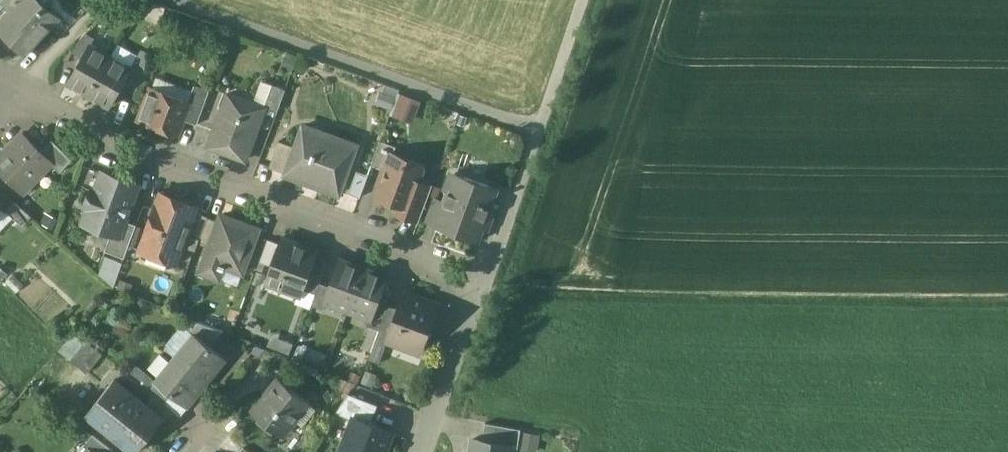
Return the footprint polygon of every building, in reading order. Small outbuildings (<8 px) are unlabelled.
[(43,0),(16,0),(8,9),(0,18),(0,33),(25,55),(56,22),(46,12),(47,11),(43,7),(46,3),(43,0)] [(0,0),(0,2),(8,9),(16,0),(0,0)] [(87,33),(79,40),(73,52),(82,57),(90,44),(91,45),(95,38),(87,33)] [(82,57),(68,83),(89,95),(111,56),(91,45),(90,44),(82,57)] [(131,67),(111,56),(89,95),(110,106),(124,82),(132,68),(131,67)] [(135,60),(131,67),(132,68),(124,82),(137,89),(146,66),(135,60)] [(274,83),(265,107),(266,108),(277,112),(286,88),(274,83)] [(210,92),(195,86),(188,102),(190,103),(184,119),(198,125),(210,92)] [(188,102),(150,88),(139,120),(178,134),(184,119),(190,103),(188,102)] [(395,115),(417,120),(423,98),(401,92),(395,115)] [(265,107),(228,94),(209,146),(246,160),(266,108),(265,107)] [(23,133),(0,156),(0,168),(24,192),(52,164),(53,163),(41,151),(23,133)] [(326,148),(299,138),(296,146),(286,173),(286,175),(339,194),(357,145),(331,136),(326,148)] [(73,159),(53,139),(41,151),(53,163),(52,164),(61,172),(73,159)] [(296,146),(279,140),(269,167),(286,173),(296,146)] [(396,147),(381,141),(372,166),(383,169),(386,169),(391,156),(392,157),(396,147)] [(392,157),(391,156),(386,169),(383,169),(381,175),(383,178),(376,197),(386,201),(388,205),(394,207),(399,205),(408,209),(418,184),(423,168),(421,164),(410,159),(405,161),(392,157)] [(369,175),(358,171),(349,193),(361,197),(369,175)] [(122,179),(104,173),(97,191),(92,189),(86,207),(96,211),(91,226),(112,233),(110,239),(117,242),(125,221),(137,188),(121,182),(122,179)] [(498,189),(456,174),(450,177),(446,188),(448,193),(445,203),(445,204),(438,223),(441,224),(479,238),(498,189)] [(431,189),(418,184),(408,209),(405,217),(420,223),(429,198),(432,190),(431,189)] [(439,189),(432,186),(431,189),(432,190),(429,198),(434,200),(439,189)] [(198,208),(161,194),(140,250),(177,264),(196,213),(198,208)] [(434,200),(429,198),(421,220),(440,227),(441,224),(438,223),(445,204),(445,203),(434,200)] [(16,202),(6,212),(23,227),(32,216),(16,202)] [(208,217),(196,213),(188,236),(200,241),(208,217)] [(259,230),(222,216),(220,221),(209,249),(201,272),(220,279),(225,266),(243,273),(259,230)] [(220,221),(208,217),(200,241),(198,245),(209,249),(220,221)] [(125,221),(117,242),(110,239),(106,251),(125,258),(137,225),(125,221)] [(200,241),(188,236),(184,247),(195,252),(198,245),(200,241)] [(319,252),(282,238),(269,271),(284,277),(280,288),(303,296),(315,263),(319,252)] [(268,240),(260,262),(271,266),(279,244),(268,240)] [(117,283),(125,261),(106,254),(98,276),(117,283)] [(364,268),(341,260),(331,287),(326,302),(327,302),(349,310),(364,268)] [(315,263),(306,290),(316,293),(320,283),(326,267),(315,263)] [(387,276),(364,268),(349,310),(370,318),(371,318),(377,304),(387,276)] [(331,287),(320,283),(316,293),(312,305),(325,310),(327,302),(326,302),(331,287)] [(388,341),(420,353),(438,304),(406,293),(400,309),(388,341)] [(388,308),(377,304),(371,318),(370,318),(367,325),(380,330),(388,308)] [(380,330),(377,337),(388,341),(400,309),(389,306),(388,308),(380,330)] [(224,332),(199,322),(191,331),(198,337),(198,336),(212,347),(224,332)] [(76,332),(60,350),(70,359),(86,340),(76,332)] [(212,347),(198,336),(198,337),(179,360),(206,383),(226,358),(212,347)] [(86,340),(70,359),(78,366),(94,347),(86,340)] [(94,347),(78,366),(87,373),(103,355),(94,347)] [(160,383),(159,384),(173,395),(187,406),(206,383),(179,360),(160,383)] [(173,395),(159,384),(160,383),(153,377),(144,388),(154,396),(165,404),(173,395)] [(278,378),(252,411),(283,436),(310,403),(278,378)] [(115,380),(88,414),(134,451),(137,451),(163,420),(164,419),(146,405),(115,380)] [(349,394),(336,415),(353,421),(355,418),(371,424),(377,406),(349,394)] [(165,404),(154,396),(146,405),(164,419),(163,420),(165,422),(174,411),(165,404)] [(392,433),(355,419),(342,451),(385,451),(392,433)] [(521,430),(486,423),(482,441),(512,446),(512,447),(518,449),(521,430)] [(93,434),(84,446),(88,450),(90,451),(115,451),(93,434)] [(472,439),(470,451),(511,451),(512,447),(512,446),(482,441),(472,439)]
